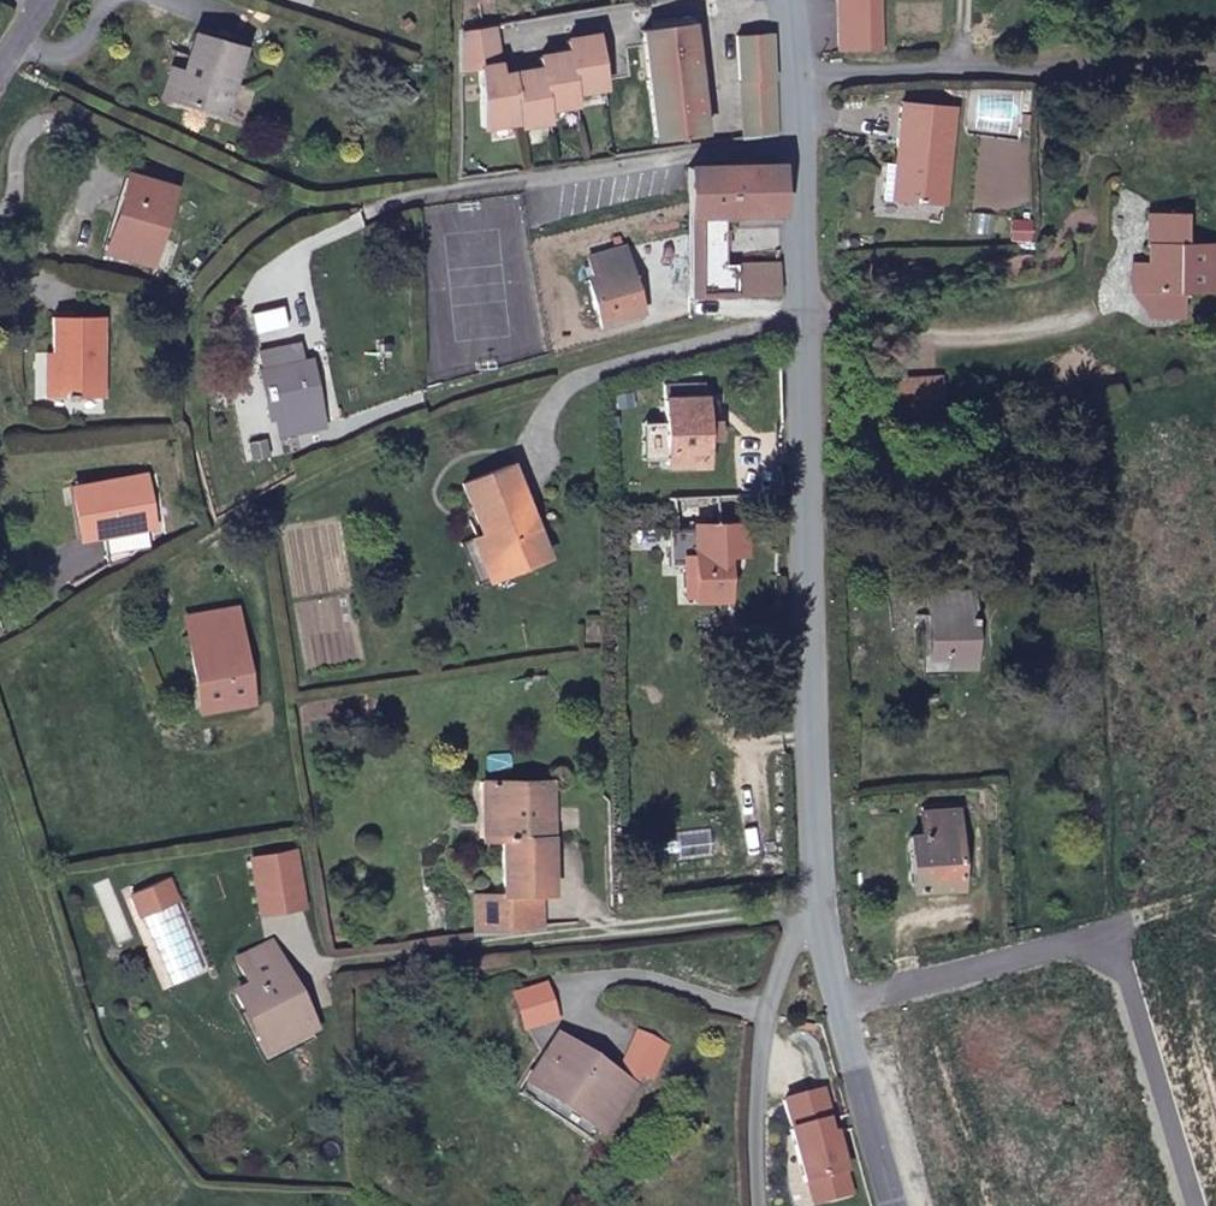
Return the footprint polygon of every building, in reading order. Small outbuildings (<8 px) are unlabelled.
[(886,0),(845,0),(845,64),(887,64),(886,0)] [(658,30),(647,32),(663,141),(710,134),(694,26),(692,26),(691,18),(663,22),(664,30),(658,30)] [(207,62),(199,91),(249,106),(270,40),(218,21),(207,62)] [(499,22),(468,25),(468,68),(488,68),(492,123),(526,118),(527,123),(559,119),(557,107),(583,103),(582,92),(607,88),(600,36),(572,39),(573,45),(573,52),(559,54),(545,55),(545,60),(546,68),(533,70),(512,72),(506,73),(504,61),(499,22)] [(780,78),(777,32),(742,36),(745,80),(780,78)] [(607,51),(606,37),(606,35),(600,36),(607,88),(611,87),(607,51)] [(614,51),(613,37),(606,37),(607,51),(614,51)] [(183,86),(199,91),(207,62),(192,58),(183,86)] [(780,78),(745,80),(750,138),(783,132),(784,132),(780,78)] [(905,177),(903,215),(949,217),(953,115),(905,114),(900,178),(905,177)] [(198,167),(163,159),(160,171),(155,171),(138,245),(176,253),(198,167)] [(783,212),(782,162),(695,164),(693,164),(694,194),(695,294),(785,293),(785,262),(728,264),(727,213),(783,212)] [(885,215),(903,215),(905,177),(900,178),(889,177),(885,215)] [(1156,199),(1156,239),(1194,233),(1194,201),(1156,199)] [(1194,233),(1156,239),(1156,250),(1139,250),(1141,276),(1160,277),(1159,304),(1190,304),(1193,278),(1215,278),(1215,231),(1194,233)] [(634,246),(599,257),(617,316),(649,306),(634,246)] [(108,318),(60,316),(55,392),(102,394),(108,318)] [(311,360),(264,371),(273,417),(277,416),(282,434),(324,423),(311,360)] [(947,367),(909,368),(909,407),(948,405),(947,367)] [(708,376),(674,377),(677,462),(711,458),(710,434),(725,435),(724,419),(709,420),(708,376)] [(481,479),(500,528),(516,571),(565,552),(528,460),(481,479)] [(163,471),(96,474),(98,527),(120,527),(120,555),(168,547),(163,471)] [(748,516),(704,516),(704,550),(694,551),(695,582),(704,583),(706,597),(733,596),(733,549),(748,549),(748,516)] [(500,528),(487,531),(504,575),(516,571),(500,528)] [(970,583),(927,584),(928,649),(921,651),(922,667),(949,667),(949,657),(972,656),(970,583)] [(222,680),(225,708),(269,700),(252,608),(202,615),(212,681),(222,680)] [(489,888),(490,925),(546,917),(547,887),(566,887),(565,836),(559,835),(560,802),(565,802),(564,776),(509,775),(510,836),(517,836),(517,889),(489,888)] [(509,775),(494,775),(493,835),(510,836),(509,775)] [(967,801),(928,805),(929,826),(918,827),(925,880),(974,873),(967,801)] [(318,900),(309,850),(265,857),(274,907),(318,900)] [(150,921),(183,904),(174,882),(138,900),(150,921)] [(216,971),(183,904),(150,921),(181,987),(216,971)] [(277,1043),(300,1031),(323,1019),(280,944),(249,959),(264,986),(249,994),(277,1043)] [(308,1044),(300,1031),(277,1043),(284,1056),(308,1044)] [(634,1069),(575,1034),(561,1057),(554,1051),(542,1069),(608,1107),(634,1069)] [(824,1094),(791,1104),(816,1202),(854,1191),(824,1094)]
